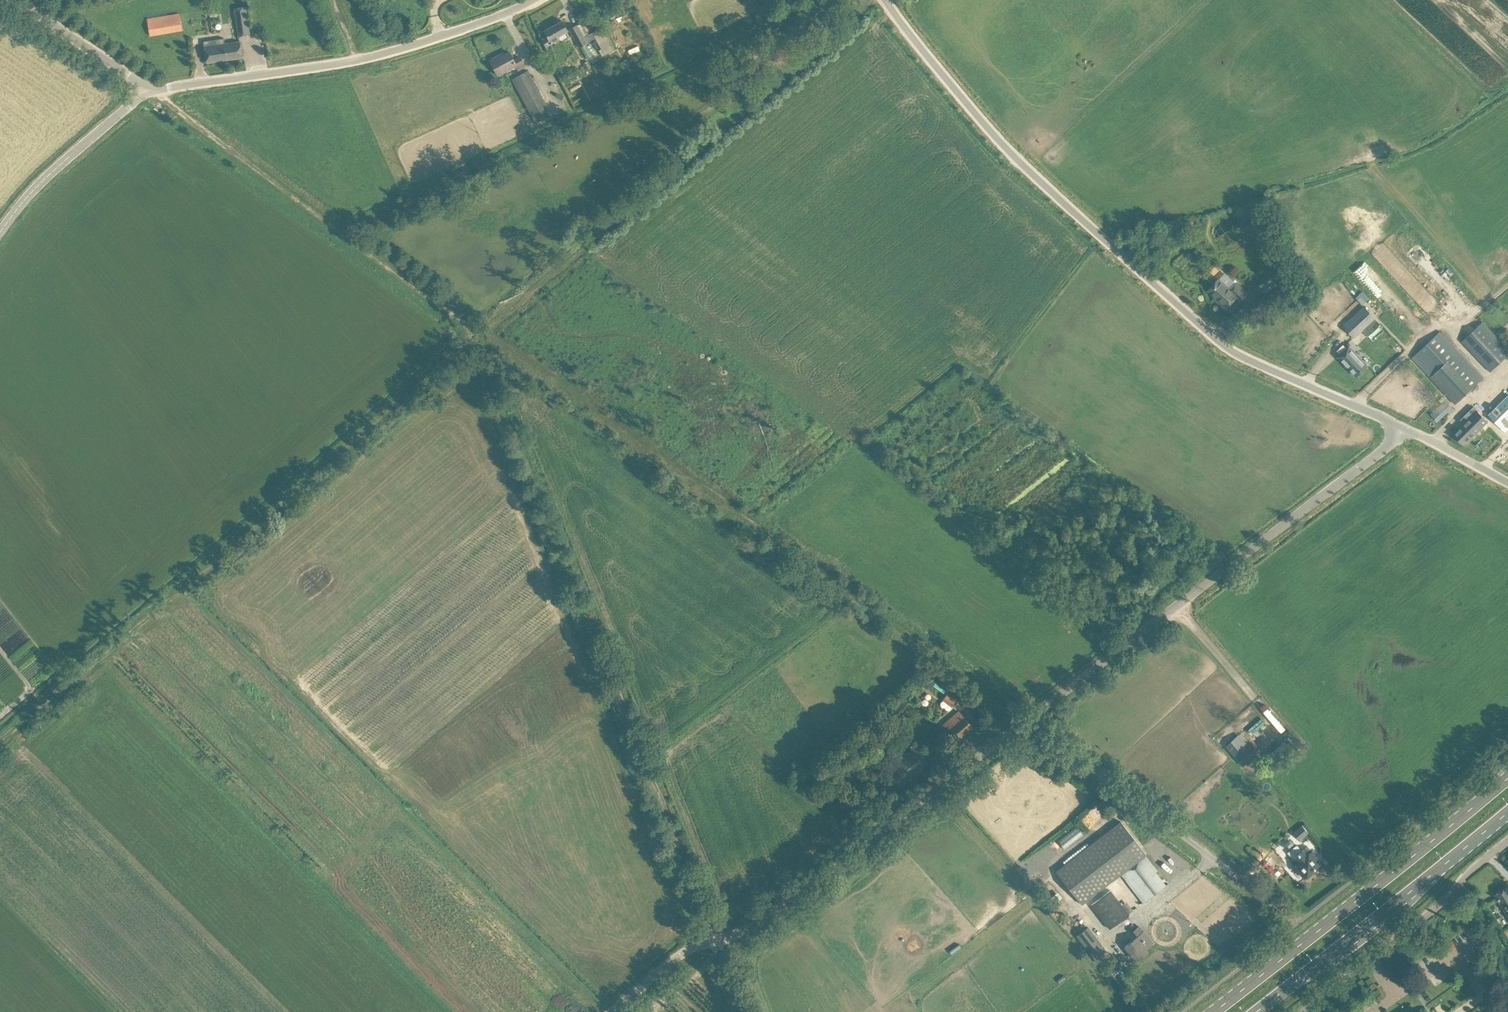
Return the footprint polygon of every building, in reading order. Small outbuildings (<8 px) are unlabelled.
[(234,8),(238,36),(250,34),(245,6),(234,8)] [(147,19),(150,35),(182,29),(180,13),(147,19)] [(547,36),(542,39),(546,46),(559,38),(558,36),(568,31),(562,20),(544,30),(547,36)] [(577,24),(569,28),(580,47),(586,43),(587,43),(583,35),(577,24)] [(591,31),(583,35),(587,43),(595,38),(591,31)] [(603,31),(594,35),(605,55),(614,50),(603,31)] [(224,37),(204,40),(207,62),(242,57),(240,41),(224,43),(224,37)] [(490,60),(498,74),(516,65),(519,69),(525,66),(520,56),(514,60),(509,52),(501,56),(500,54),(490,60)] [(587,60),(582,63),(586,69),(591,67),(587,60)] [(512,78),(530,112),(545,103),(527,70),(512,78)] [(1254,286),(1260,296),(1281,284),(1275,273),(1254,286)] [(1240,301),(1248,293),(1237,283),(1231,289),(1219,278),(1208,290),(1219,299),(1217,301),(1226,308),(1236,297),(1240,301)] [(1344,325),(1354,336),(1375,317),(1365,306),(1344,325)] [(1490,372),(1507,354),(1507,346),(1483,320),(1461,341),(1490,372)] [(1412,357),(1456,404),(1463,397),(1483,378),(1440,331),(1412,357)] [(1349,346),(1338,356),(1356,375),(1367,365),(1349,346)] [(1489,413),(1494,418),(1506,430),(1507,428),(1507,395),(1489,413)] [(1431,413),(1438,421),(1452,407),(1445,399),(1431,413)] [(1465,444),(1488,420),(1473,405),(1461,418),(1464,422),(1453,433),(1465,444)] [(948,690),(942,700),(953,706),(958,696),(948,690)] [(889,712),(895,719),(909,706),(903,699),(889,711),(890,712),(889,712)] [(954,705),(963,711),(967,706),(958,699),(954,705)] [(942,724),(948,731),(952,728),(959,737),(972,726),(964,716),(963,717),(958,711),(942,724)] [(1225,746),(1243,766),(1256,754),(1239,734),(1225,746)] [(887,771),(894,778),(901,786),(928,760),(923,754),(923,753),(922,753),(923,751),(924,750),(918,743),(887,771)] [(1056,871),(1081,904),(1123,872),(1145,901),(1165,885),(1143,856),(1146,854),(1121,821),(1056,871)] [(1303,823),(1294,831),(1301,839),(1310,831),(1303,823)] [(1289,852),(1294,858),(1291,860),(1296,865),(1295,865),(1306,877),(1323,862),(1316,855),(1308,846),(1303,850),(1297,844),(1289,852)] [(1507,915),(1507,886),(1495,893),(1507,915)] [(1091,905),(1109,928),(1128,913),(1110,890),(1091,905)] [(1134,930),(1138,936),(1125,946),(1136,959),(1147,951),(1144,948),(1152,942),(1143,932),(1139,926),(1134,930)] [(1080,939),(1099,963),(1104,959),(1097,950),(1102,946),(1091,931),(1080,939)]
